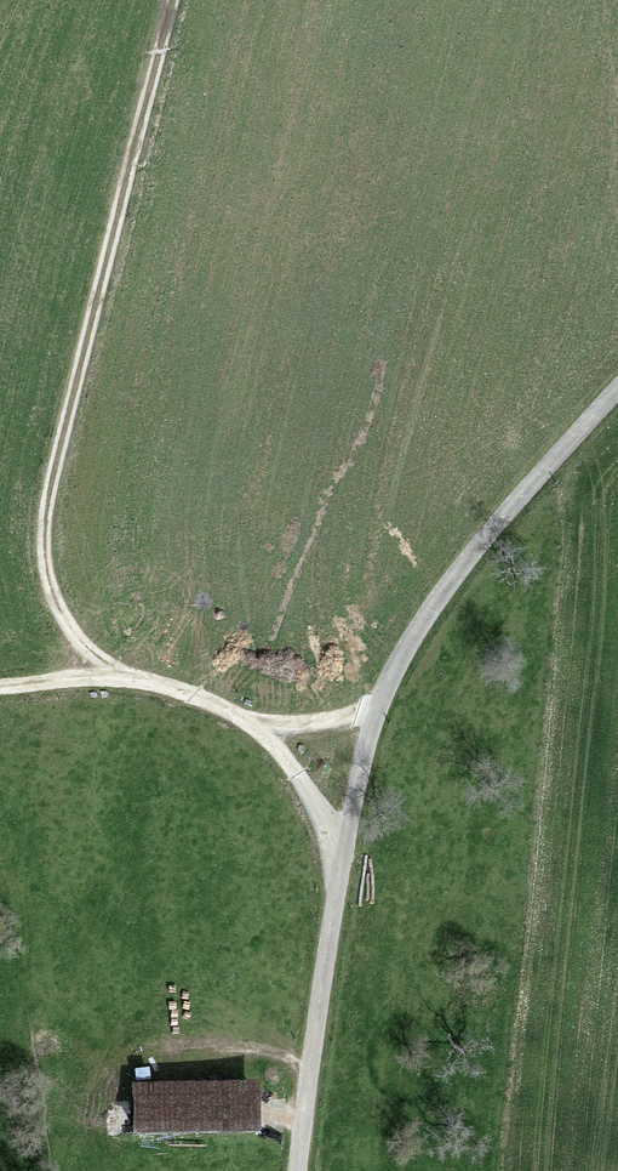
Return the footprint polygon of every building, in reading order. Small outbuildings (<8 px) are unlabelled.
[(253,1087),(133,1088),(134,1132),(253,1131),(253,1087)]
